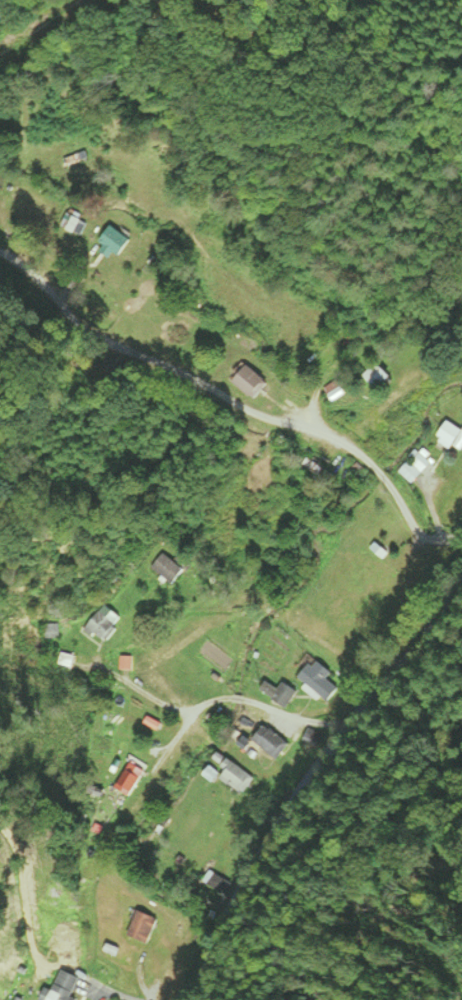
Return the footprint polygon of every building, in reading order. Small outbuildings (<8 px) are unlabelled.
[(70,212),(63,226),(85,237),(92,222),(70,212)] [(135,244),(119,231),(109,243),(124,256),(135,244)] [(358,376),(371,390),(385,377),(372,363),(358,376)] [(236,380),(256,401),(272,385),(252,365),(236,380)] [(341,394),(337,388),(325,395),(329,402),(341,394)] [(460,452),(461,450),(461,428),(460,431),(446,421),(436,435),(460,452)] [(386,555),(374,543),(369,548),(381,560),(386,555)] [(189,572),(167,553),(155,568),(177,586),(189,572)] [(88,630),(108,645),(127,619),(107,604),(88,630)] [(62,626),(46,626),(46,639),(62,639),(62,626)] [(74,668),(75,657),(63,656),(62,667),(74,668)] [(326,704),(337,688),(326,679),(331,673),(311,659),(295,681),(326,704)] [(274,691),(267,685),(262,692),(283,709),(296,693),(281,682),(274,691)] [(249,741),(276,761),(288,744),(261,725),(249,741)] [(241,795),(252,779),(216,752),(209,760),(222,770),(217,777),(241,795)] [(150,771),(134,762),(119,788),(135,797),(150,771)] [(153,920),(135,913),(126,935),(145,941),(153,920)] [(83,999),(76,997),(84,977),(65,969),(52,999),(83,999)]
